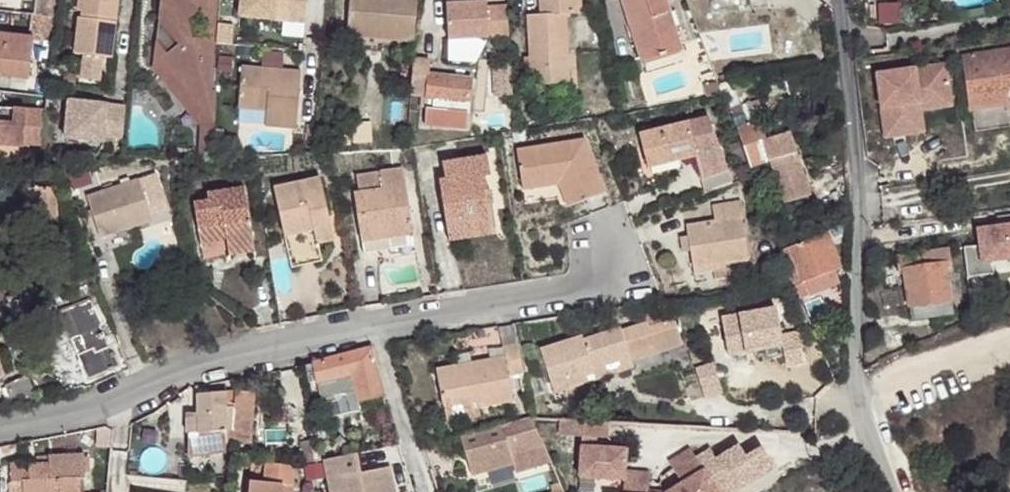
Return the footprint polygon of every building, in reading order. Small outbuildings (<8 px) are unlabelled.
[(32,14),(53,16),(54,0),(0,0),(0,11),(32,14)] [(81,18),(79,18),(74,54),(84,55),(81,80),(100,81),(102,56),(111,57),(118,0),(83,0),(81,18)] [(159,13),(170,26),(156,38),(156,41),(166,54),(157,60),(154,60),(153,69),(154,69),(155,61),(157,62),(161,59),(213,124),(212,144),(199,144),(199,158),(212,157),(212,147),(217,89),(213,89),(215,55),(205,55),(182,26),(198,12),(188,0),(160,0),(159,13)] [(198,12),(217,15),(218,0),(188,0),(198,12)] [(239,16),(305,22),(307,7),(307,0),(241,0),(239,16)] [(347,37),(414,42),(417,0),(399,0),(399,1),(383,0),(349,0),(347,37)] [(532,86),(536,86),(537,102),(570,100),(569,83),(565,14),(577,14),(577,11),(582,10),(581,0),(541,0),(542,15),(528,15),(532,86)] [(644,61),(680,50),(663,0),(624,0),(644,61)] [(450,40),(510,37),(509,7),(488,8),(488,3),(448,5),(450,40)] [(216,43),(217,15),(198,12),(182,26),(205,55),(215,55),(216,43)] [(159,13),(156,38),(170,26),(159,13)] [(32,14),(30,37),(32,37),(53,39),(55,17),(53,16),(32,14)] [(283,23),(282,35),(303,37),(304,25),(283,23)] [(216,43),(229,44),(232,29),(217,28),(216,43)] [(29,78),(32,37),(30,37),(0,35),(0,75),(29,78)] [(166,54),(156,41),(154,60),(157,60),(166,54)] [(973,110),(1006,105),(1004,89),(1009,88),(1009,49),(965,56),(973,110)] [(644,61),(647,73),(683,61),(680,50),(644,61)] [(155,61),(154,69),(200,127),(199,144),(212,144),(213,124),(161,59),(157,62),(155,61)] [(412,94),(422,94),(421,105),(427,106),(426,124),(467,128),(472,79),(430,76),(431,63),(413,61),(412,94)] [(946,64),(878,73),(886,137),(913,133),(909,104),(951,98),(946,64)] [(296,128),(301,71),(241,66),(238,108),(266,111),(265,127),(296,128)] [(64,74),(63,85),(75,86),(76,75),(64,74)] [(732,82),(718,84),(722,94),(722,95),(723,96),(725,96),(737,127),(738,127),(751,166),(770,159),(784,203),(810,194),(789,130),(764,139),(757,120),(764,118),(758,101),(739,107),(735,93),(734,93),(732,82)] [(951,98),(909,104),(913,133),(924,132),(921,110),(952,106),(951,98)] [(68,102),(64,139),(103,143),(103,138),(123,139),(126,108),(68,102)] [(640,135),(648,168),(695,156),(701,180),(727,170),(708,118),(690,123),(640,135)] [(355,142),(371,141),(370,123),(354,124),(355,142)] [(516,151),(523,189),(559,184),(568,206),(605,193),(584,140),(516,151)] [(439,179),(448,235),(476,230),(476,225),(489,223),(486,205),(484,192),(487,191),(485,177),(490,176),(487,155),(442,162),(445,178),(439,179)] [(354,194),(361,242),(414,234),(411,216),(404,218),(403,209),(409,207),(403,170),(356,177),(360,193),(354,194)] [(273,187),(291,268),(322,261),(318,244),(334,241),(320,177),(273,187)] [(87,197),(100,237),(102,236),(135,225),(153,220),(151,215),(167,209),(159,187),(150,190),(145,178),(139,180),(87,197)] [(26,189),(29,235),(57,233),(55,197),(53,197),(52,187),(26,189)] [(227,241),(229,255),(254,251),(244,188),(194,195),(196,202),(194,202),(199,236),(225,232),(227,241)] [(484,192),(486,205),(494,204),(492,190),(487,191),(484,192)] [(713,264),(724,262),(748,259),(742,219),(744,219),(742,203),(712,208),(715,222),(686,227),(688,237),(690,251),(693,266),(713,264)] [(404,218),(411,216),(409,207),(403,209),(404,218)] [(476,225),(476,230),(448,235),(449,242),(491,236),(489,223),(476,225)] [(135,225),(102,236),(108,252),(140,241),(135,225)] [(199,236),(201,245),(227,241),(225,232),(199,236)] [(780,250),(792,280),(794,285),(800,300),(811,296),(806,281),(835,270),(841,268),(829,233),(780,250)] [(363,253),(416,246),(414,234),(361,242),(363,253)] [(679,238),(682,252),(690,251),(688,237),(679,238)] [(904,269),(909,306),(951,300),(946,266),(958,264),(976,261),(974,251),(950,255),(949,248),(896,256),(898,270),(904,269)] [(960,274),(986,268),(985,259),(984,250),(974,251),(976,261),(958,264),(960,274)] [(715,280),(727,279),(724,262),(713,264),(714,272),(715,280)] [(714,272),(713,264),(693,266),(694,275),(714,272)] [(806,281),(811,296),(840,285),(835,270),(806,281)] [(60,313),(88,380),(101,374),(94,356),(112,349),(110,345),(118,342),(100,297),(60,313)] [(909,306),(911,321),(953,315),(951,300),(909,306)] [(629,354),(631,362),(683,345),(674,318),(648,326),(654,346),(629,354)] [(540,350),(552,388),(567,383),(568,388),(587,382),(585,375),(594,373),(591,366),(629,354),(654,346),(648,326),(647,323),(622,331),(621,328),(583,340),(582,337),(540,350)] [(436,370),(443,406),(476,399),(478,407),(513,400),(509,376),(523,373),(518,344),(503,347),(505,357),(436,370)] [(318,382),(352,373),(356,391),(359,403),(383,396),(371,348),(314,363),(318,382)] [(94,356),(101,374),(120,367),(112,349),(94,356)] [(594,373),(596,381),(634,368),(631,362),(629,354),(591,366),(594,373)] [(309,383),(318,382),(314,363),(306,365),(309,383)] [(681,375),(690,402),(722,393),(713,365),(681,375)] [(322,400),(356,391),(352,373),(318,382),(322,400)] [(31,376),(10,385),(16,400),(27,398),(39,394),(31,376)] [(552,388),(554,394),(568,388),(567,383),(552,388)] [(188,433),(188,456),(226,452),(226,441),(227,429),(233,429),(236,391),(196,394),(196,413),(197,433),(188,433)] [(255,393),(236,391),(233,429),(252,431),(255,393)] [(443,406),(445,418),(470,413),(469,409),(478,407),(476,399),(443,406)] [(188,413),(188,433),(197,433),(196,413),(188,413)] [(531,417),(461,437),(472,476),(514,466),(516,474),(553,464),(545,448),(531,420),(531,417)] [(609,424),(561,421),(561,436),(583,437),(596,438),(608,439),(609,424)] [(252,431),(233,429),(232,442),(251,444),(252,431)] [(596,438),(583,437),(583,447),(596,448),(596,438)] [(596,448),(583,447),(581,478),(626,480),(627,471),(628,450),(596,448)] [(693,448),(671,461),(685,482),(668,491),(720,491),(693,448)] [(79,479),(83,479),(85,479),(85,472),(84,458),(84,454),(49,457),(49,463),(28,465),(28,463),(11,465),(11,483),(22,482),(23,491),(79,491),(79,479)] [(324,464),(331,491),(396,491),(390,469),(361,476),(356,456),(324,464)] [(249,491),(293,491),(295,466),(266,463),(265,483),(250,483),(249,491)] [(627,471),(626,480),(626,491),(652,491),(653,473),(627,471)] [(667,491),(668,491),(685,482),(681,477),(665,487),(667,491)] [(11,491),(23,491),(22,482),(11,483),(11,491)]
